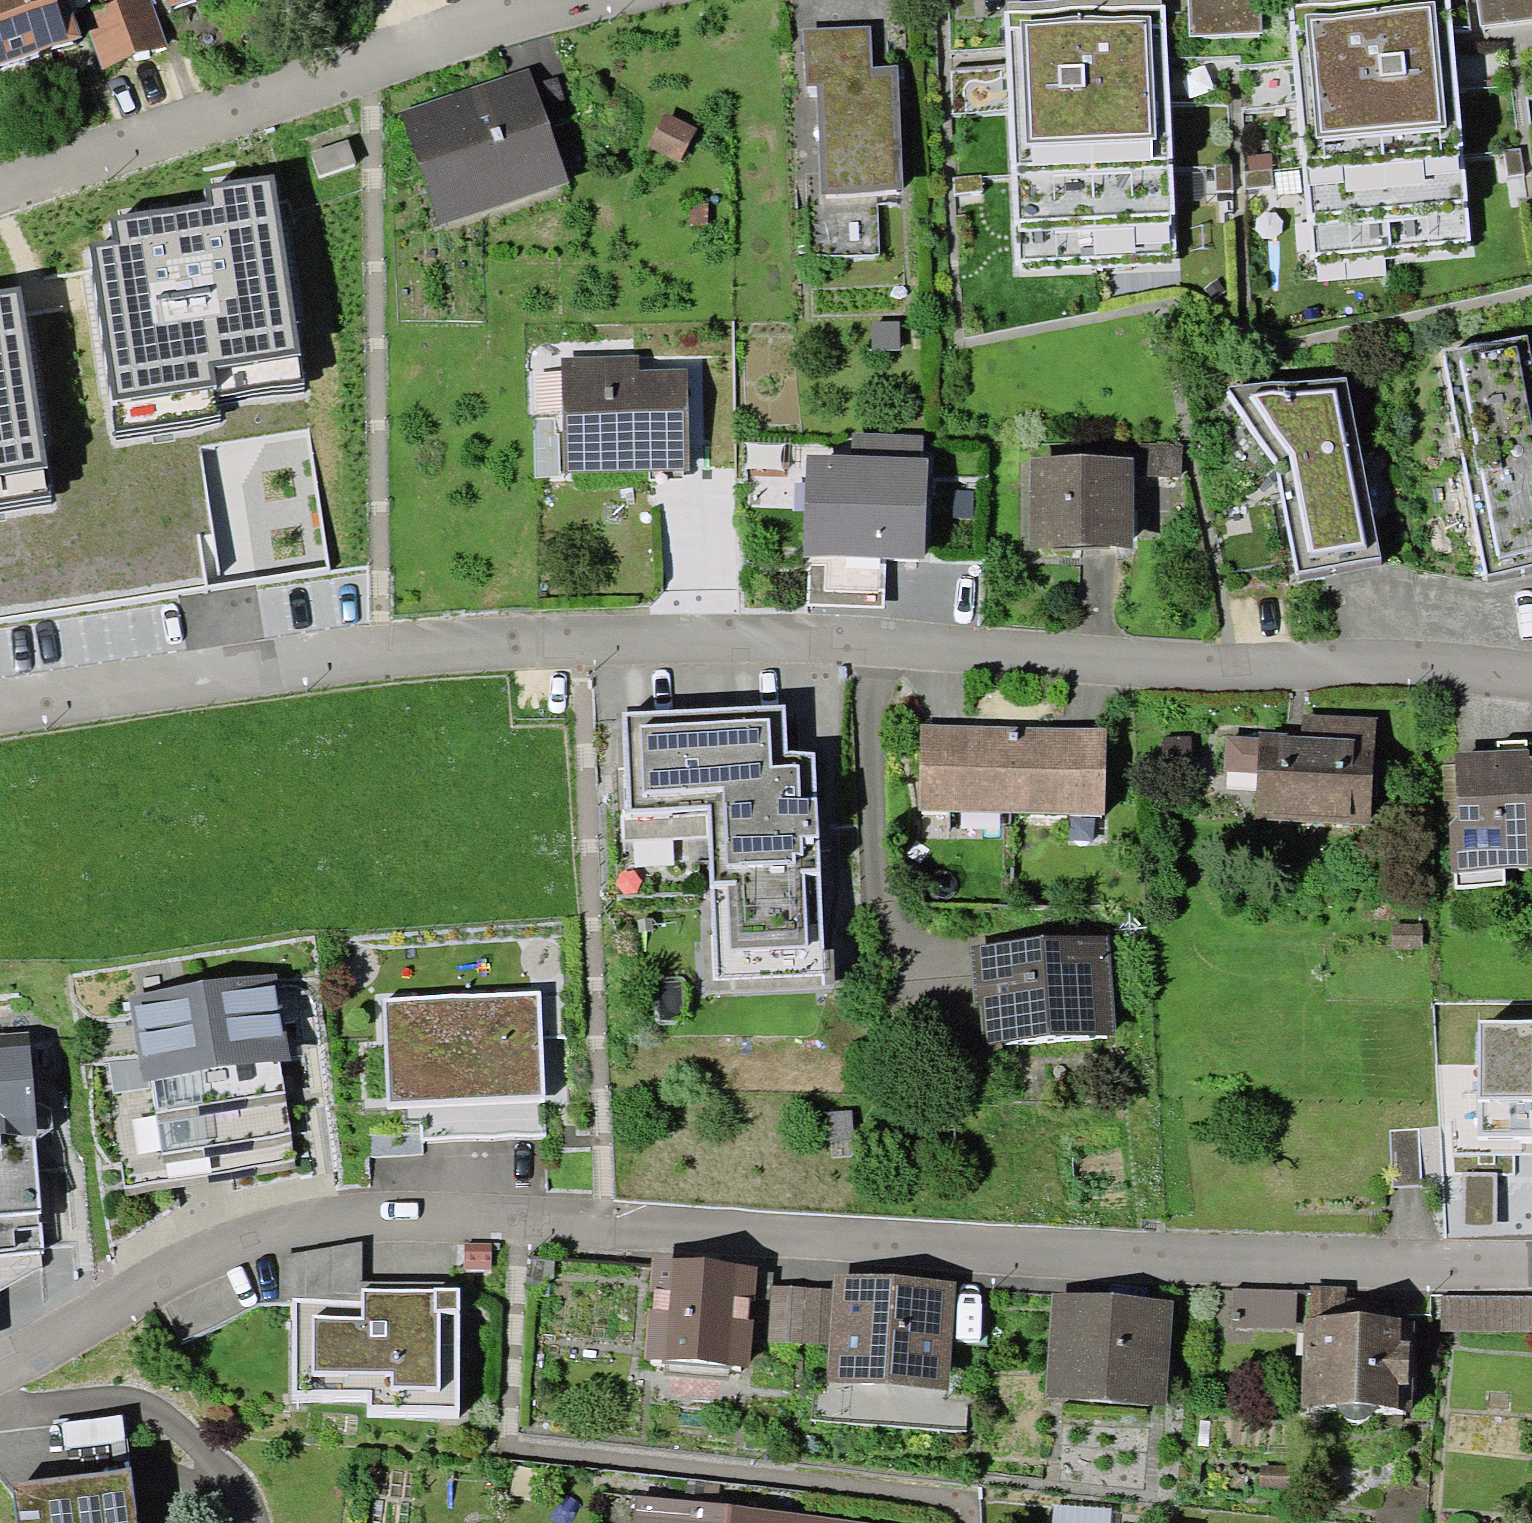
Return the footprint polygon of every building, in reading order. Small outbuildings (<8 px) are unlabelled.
[(80,39),(67,0),(0,0),(0,65),(80,39)] [(167,48),(151,0),(109,0),(84,8),(104,68),(167,48)] [(171,9),(195,0),(168,0),(171,9)] [(1263,0),(1190,0),(1191,41),(1265,38),(1263,0)] [(1292,19),(1314,265),(1473,254),(1454,7),(1450,6),(1450,0),(1387,0),(1294,8),(1295,19),(1292,19)] [(1480,25),(1531,19),(1531,0),(1478,0),(1480,25)] [(1010,26),(1006,26),(1016,275),(1177,270),(1167,20),(1163,20),(1163,8),(1009,14),(1010,26)] [(870,26),(803,29),(804,84),(816,84),(820,195),(903,192),(898,65),(872,66),(870,26)] [(438,227),(568,183),(530,69),(400,112),(438,227)] [(666,112),(647,147),(679,163),(697,129),(666,112)] [(354,162),(347,140),(311,152),(318,174),(354,162)] [(271,177),(205,187),(208,205),(114,219),(117,242),(94,246),(122,433),(219,419),(216,396),(303,383),(271,177)] [(0,293),(0,504),(51,496),(19,290),(0,293)] [(1531,566),(1531,370),(1525,334),(1442,351),(1487,575),(1531,566)] [(564,472),(688,471),(687,370),(639,370),(639,356),(563,357),(564,472)] [(1297,573),(1380,557),(1346,378),(1228,389),(1277,457),(1297,573)] [(805,556),(925,561),(930,458),(923,458),(924,434),(853,431),(851,458),(810,456),(805,556)] [(1182,477),(1184,441),(1141,439),(1140,475),(1182,477)] [(1031,547),(1135,551),(1135,458),(1031,456),(1031,547)] [(795,475),(749,474),(749,507),(795,507),(795,475)] [(708,809),(716,975),(826,970),(815,752),(788,753),(786,703),(624,710),(629,813),(708,809)] [(1254,820),(1372,827),(1378,719),(1301,715),(1300,734),(1259,731),(1259,739),(1257,774),(1254,820)] [(1012,812),(1013,725),(920,724),(919,811),(1012,812)] [(1013,725),(1012,812),(1107,813),(1107,726),(1013,725)] [(1192,762),(1192,736),(1164,736),(1164,762),(1192,762)] [(1257,774),(1259,739),(1227,737),(1225,772),(1257,774)] [(1529,750),(1442,753),(1444,825),(1450,825),(1450,873),(1455,872),(1504,870),(1531,867),(1531,753),(1528,753),(1529,750)] [(1504,885),(1504,870),(1455,872),(1456,888),(1504,885)] [(1003,1042),(1116,1033),(1108,934),(971,946),(976,1005),(978,1004),(982,1044),(1003,1042)] [(168,1181),(297,1160),(281,1056),(292,1055),(278,971),(131,994),(144,1077),(152,1076),(168,1181)] [(384,1000),(389,1108),(544,1100),(539,993),(384,1000)] [(1002,1047),(1003,1042),(982,1044),(978,1004),(976,1005),(958,1003),(930,1013),(951,1066),(1002,1047)] [(1482,1022),(1482,1135),(1531,1135),(1531,1022),(1482,1022)] [(0,1036),(0,1253),(45,1250),(29,1034),(0,1036)] [(1422,1186),(1419,1130),(1390,1132),(1393,1188),(1422,1186)] [(363,1281),(363,1241),(280,1255),(281,1300),(294,1301),(363,1301),(363,1289),(363,1281)] [(491,1244),(463,1244),(464,1270),(491,1270),(491,1244)] [(644,1358),(750,1366),(757,1265),(652,1257),(644,1358)] [(826,1381),(948,1388),(954,1281),(832,1274),(831,1291),(828,1345),(826,1381)] [(445,1282),(363,1281),(363,1289),(436,1289),(436,1287),(445,1287),(445,1282)] [(1312,1285),(1309,1318),(1345,1319),(1347,1288),(1312,1285)] [(370,1404),(459,1404),(459,1287),(445,1287),(436,1287),(436,1289),(363,1289),(363,1301),(294,1301),(294,1391),(370,1391),(370,1404)] [(803,1343),(806,1289),(771,1287),(768,1341),(803,1343)] [(828,1345),(831,1291),(806,1289),(803,1343),(828,1345)] [(1296,1328),(1298,1291),(1233,1289),(1232,1325),(1296,1328)] [(1046,1396),(1164,1404),(1171,1301),(1053,1293),(1046,1396)] [(1443,1296),(1443,1330),(1531,1329),(1531,1296),(1443,1296)] [(1309,1318),(1304,1318),(1301,1408),(1412,1410),(1414,1321),(1345,1319),(1309,1318)] [(128,1472),(19,1486),(24,1522),(135,1522),(128,1472)] [(730,1501),(635,1494),(632,1522),(890,1522),(730,1501)] [(1112,1508),(1052,1504),(1052,1522),(1110,1522),(1112,1508)]
